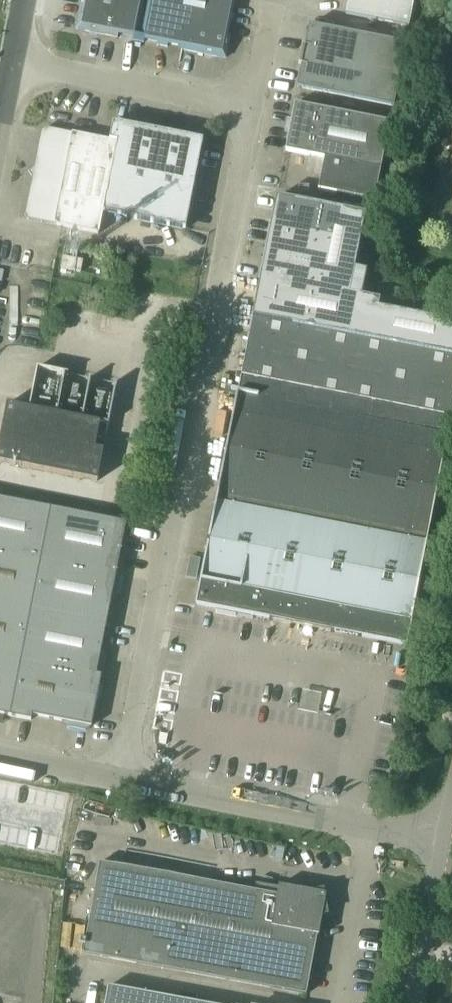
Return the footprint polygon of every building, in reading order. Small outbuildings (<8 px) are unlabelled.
[(76,30),(120,39),(120,34),(136,37),(135,42),(146,44),(154,0),(82,0),(76,30)] [(237,0),(154,0),(146,44),(226,59),(237,0)] [(346,16),(408,27),(414,0),(349,0),(346,16)] [(405,50),(313,32),(309,53),(305,52),(302,68),(306,68),(302,89),(393,107),(405,50)] [(390,123),(295,105),(286,152),(325,160),(319,191),(375,203),(381,171),(390,123)] [(41,132),(25,216),(28,221),(100,235),(104,214),(141,221),(159,132),(120,125),(120,126),(113,124),(110,141),(46,129),(41,132)] [(159,132),(141,221),(186,230),(203,141),(159,132)] [(354,271),(365,216),(276,199),(260,279),(361,298),(366,273),(354,271)] [(83,262),(63,258),(61,270),(80,274),(83,262)] [(380,302),(361,298),(260,279),(239,387),(451,429),(451,424),(451,324),(378,309),(380,302)] [(219,494),(429,535),(451,429),(239,387),(219,494)] [(0,439),(0,463),(97,482),(98,482),(104,452),(103,451),(96,450),(101,425),(100,424),(7,406),(6,407),(0,439)] [(195,606),(407,648),(429,535),(219,494),(217,503),(195,606)] [(105,656),(101,655),(112,595),(117,596),(125,555),(121,554),(126,524),(0,499),(0,715),(31,721),(32,716),(70,724),(69,729),(86,732),(91,728),(105,656)] [(398,781),(410,783),(412,772),(400,769),(398,781)] [(84,954),(306,996),(317,937),(319,937),(323,917),(328,916),(326,902),(327,896),(324,895),(324,892),(313,893),(280,887),(279,889),(257,885),(255,893),(101,864),(84,954)] [(109,988),(106,1002),(191,1002),(109,988)]
